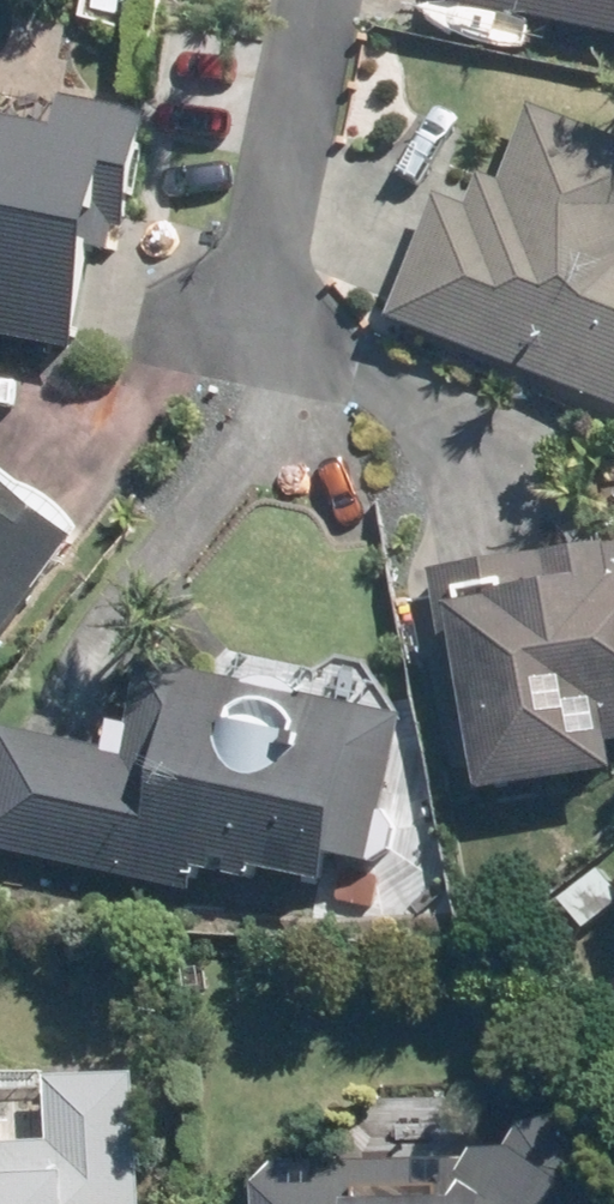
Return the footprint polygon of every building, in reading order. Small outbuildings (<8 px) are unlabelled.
[(613,24),(613,0),(509,0),(613,24)] [(68,340),(87,245),(110,249),(114,224),(133,228),(138,203),(153,114),(66,99),(63,129),(26,121),(9,117),(4,149),(0,148),(0,327),(68,340)] [(406,311),(613,393),(613,126),(549,100),(517,181),(496,172),(484,200),(454,189),(406,311)] [(87,539),(18,485),(0,471),(0,650),(87,539)] [(550,586),(543,553),(433,570),(457,725),(477,722),(489,793),(613,772),(613,547),(560,556),(566,583),(550,586)] [(0,816),(0,840),(207,887),(213,859),(235,863),(238,851),(252,853),(250,865),(276,871),(279,857),(356,874),(362,849),(392,857),(409,845),(414,824),(403,806),(425,714),(164,654),(148,721),(130,717),(124,747),(21,724),(0,816)] [(0,1144),(0,1203),(169,1203),(169,1066),(85,1064),(85,1144),(0,1144)] [(603,1116),(555,1117),(530,1143),(493,1144),(484,1153),(308,1155),(283,1181),(283,1203),(613,1203),(613,1127),(603,1116)]
